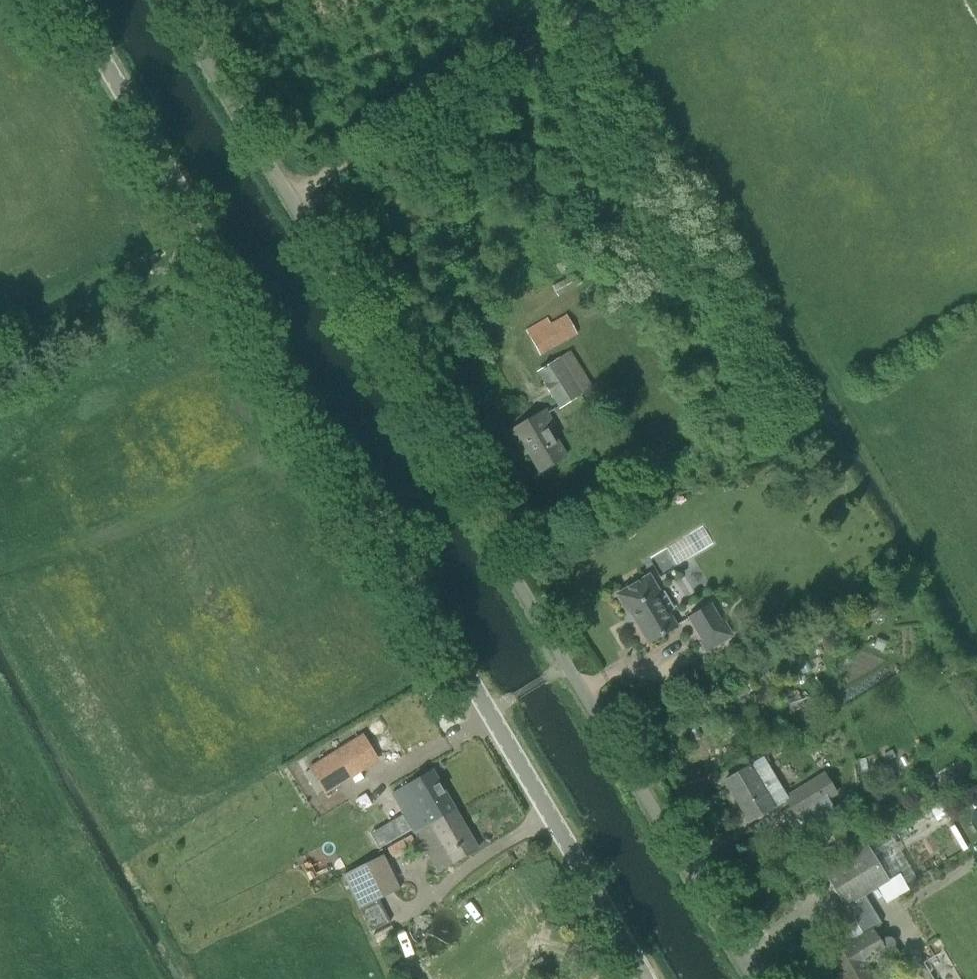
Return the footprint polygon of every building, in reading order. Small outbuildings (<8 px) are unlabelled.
[(553,286),(558,296),(581,284),(575,274),(553,286)] [(457,297),(448,299),(451,307),(460,304),(457,297)] [(596,303),(584,310),(589,319),(601,312),(596,303)] [(526,330),(540,357),(578,335),(567,315),(550,324),(547,318),(526,330)] [(537,371),(560,408),(593,388),(571,351),(537,371)] [(526,446),(542,473),(560,463),(568,458),(551,430),(556,427),(546,410),(538,414),(541,417),(519,431),(517,427),(509,432),(520,450),(526,446)] [(629,610),(649,644),(677,627),(657,594),(659,592),(649,576),(617,595),(627,611),(629,610)] [(702,643),(707,652),(729,638),(710,606),(690,618),(704,642),(702,643)] [(882,640),(876,649),(885,655),(891,646),(882,640)] [(796,657),(804,671),(812,667),(805,653),(796,657)] [(848,655),(841,658),(844,665),(851,662),(848,655)] [(799,694),(783,702),(788,713),(805,704),(799,694)] [(717,715),(699,723),(701,727),(719,719),(717,715)] [(774,719),(760,727),(762,731),(776,724),(774,719)] [(810,720),(804,723),(808,732),(814,729),(810,720)] [(312,769),(326,792),(377,760),(363,737),(312,769)] [(767,739),(760,743),(767,754),(774,750),(767,739)] [(743,771),(726,781),(750,822),(787,800),(788,799),(787,797),(765,759),(751,767),(743,771)] [(414,830),(416,833),(455,811),(432,771),(393,794),(414,830)] [(788,799),(787,800),(797,817),(825,800),(814,781),(787,797),(788,799)] [(941,803),(929,810),(930,810),(937,822),(949,815),(942,804),(941,803)] [(389,849),(409,837),(408,834),(404,836),(388,810),(369,821),(363,811),(346,820),(363,849),(331,868),(337,877),(388,847),(389,849)] [(416,833),(419,839),(439,872),(478,850),(455,811),(416,833)] [(834,868),(824,874),(845,908),(847,907),(865,896),(880,887),(889,882),(889,881),(899,875),(905,885),(915,880),(889,834),(864,849),(834,868)] [(344,874),(371,931),(390,922),(380,899),(401,889),(384,855),(344,874)] [(301,862),(308,876),(320,869),(312,856),(301,862)] [(829,955),(843,978),(875,978),(867,964),(893,949),(893,948),(894,945),(894,943),(894,941),(892,939),(891,938),(888,938),(886,938),(881,941),(874,929),(877,928),(882,925),(865,896),(847,907),(858,926),(841,936),(846,945),(829,955)] [(922,963),(932,978),(961,978),(944,950),(933,956),(922,963)] [(538,958),(527,966),(533,975),(544,967),(538,958)]
